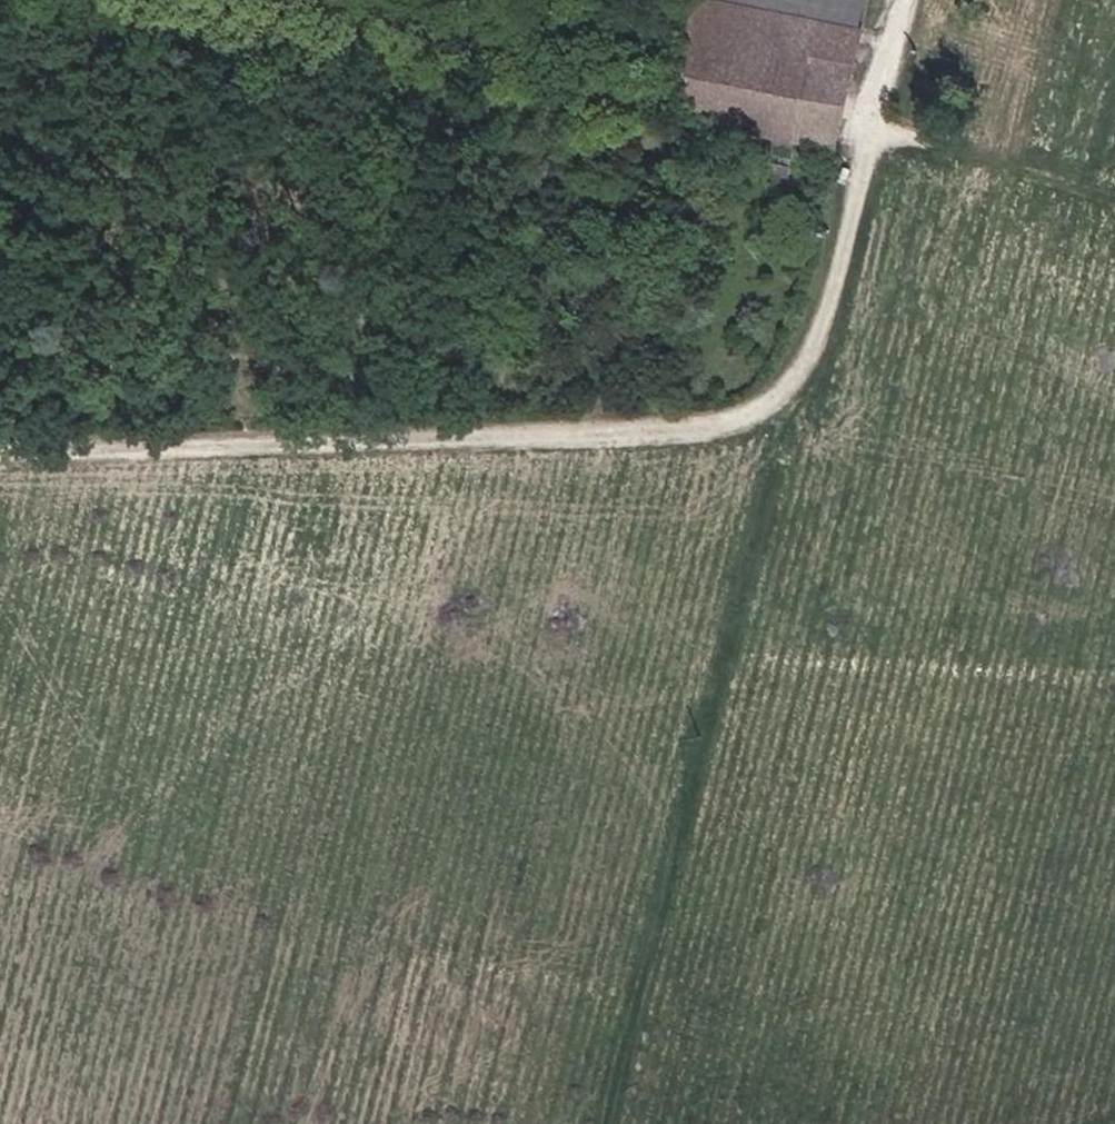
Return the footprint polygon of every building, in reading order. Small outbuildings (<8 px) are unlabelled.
[(836,115),(855,29),(732,0),(677,0),(655,111),(740,130),(828,148),(836,115)]
